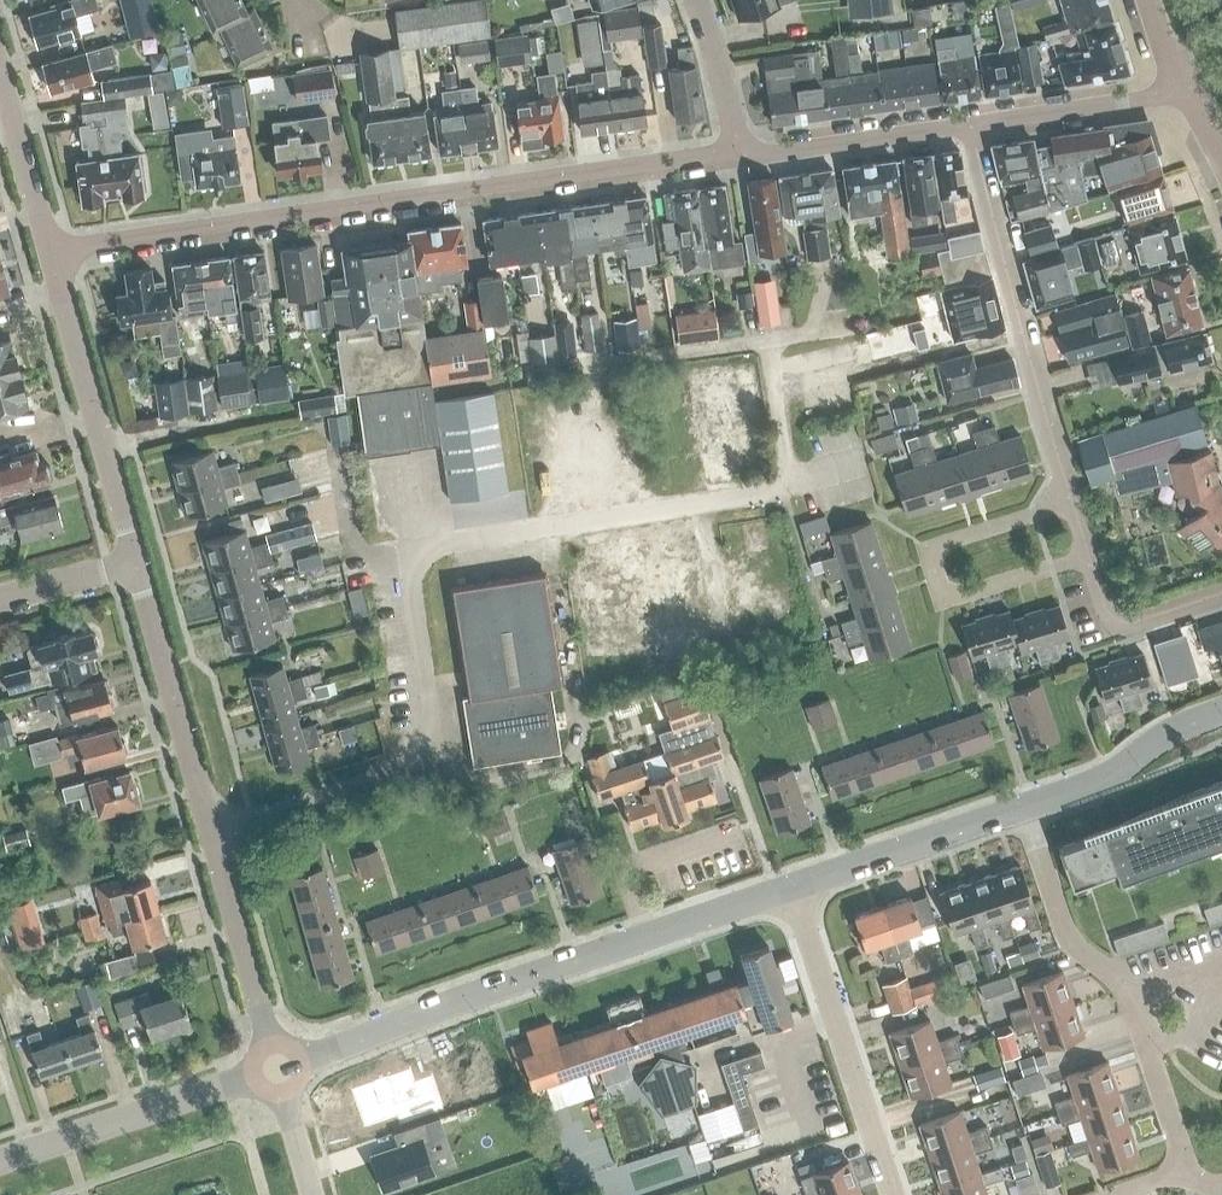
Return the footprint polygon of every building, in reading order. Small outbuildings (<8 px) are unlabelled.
[(37,46),(80,34),(74,14),(98,7),(96,0),(72,0),(73,3),(69,4),(68,0),(66,0),(51,4),(52,9),(29,16),(37,46)] [(212,29),(218,26),(237,64),(271,48),(253,8),(246,11),(241,0),(198,0),(212,29)] [(399,49),(490,37),(485,0),(471,0),(394,10),(399,49)] [(738,20),(779,6),(779,5),(794,0),(731,0),(738,20)] [(854,16),(890,13),(889,0),(852,0),(854,16)] [(1013,12),(1046,2),(1046,0),(1009,0),(1013,12)] [(1045,38),(1112,19),(1106,0),(1060,0),(1066,21),(1042,28),(1045,38)] [(603,12),(607,42),(641,37),(637,7),(603,12)] [(924,8),(914,9),(917,25),(927,24),(924,8)] [(125,21),(129,38),(158,31),(154,14),(125,21)] [(1008,51),(978,55),(984,95),(1021,90),(1014,48),(1018,47),(1018,45),(1019,45),(1011,15),(1000,18),(1008,51)] [(595,20),(579,22),(582,46),(599,44),(595,20)] [(1058,62),(1064,84),(1129,73),(1113,22),(1083,29),(1089,49),(1082,51),(1084,58),(1058,62)] [(667,65),(661,24),(642,26),(648,68),(667,65)] [(919,39),(917,27),(903,29),(904,41),(919,39)] [(887,31),(873,33),(875,48),(889,46),(887,31)] [(183,44),(181,33),(164,37),(166,47),(183,44)] [(494,39),(497,67),(531,63),(530,55),(528,38),(528,35),(494,39)] [(835,77),(822,79),(827,117),(855,113),(845,37),(830,38),(835,77)] [(845,37),(855,113),(883,109),(877,71),(861,74),(857,42),(846,43),(845,37)] [(458,44),(460,64),(489,60),(487,40),(458,44)] [(85,52),(43,64),(50,92),(93,81),(90,69),(115,61),(110,44),(85,52)] [(166,47),(168,57),(185,54),(183,44),(166,47)] [(1041,83),(1035,44),(1018,47),(1024,85),(1041,83)] [(668,70),(675,120),(702,116),(695,66),(692,46),(677,48),(679,68),(668,70)] [(392,91),(405,89),(399,48),(385,50),(360,53),(370,119),(366,120),(367,124),(364,126),(366,133),(368,135),(372,163),(430,155),(423,112),(411,114),(408,97),(393,99),(392,91)] [(807,52),(791,54),(800,121),(827,117),(822,79),(811,80),(807,52)] [(166,68),(164,54),(149,56),(152,70),(166,68)] [(168,57),(171,68),(188,64),(185,54),(168,57)] [(800,121),(791,54),(763,58),(768,97),(772,125),(800,121)] [(937,61),(943,101),(979,96),(973,56),(937,61)] [(933,64),(905,68),(910,106),(938,102),(934,74),(933,64)] [(905,68),(877,71),(883,109),(910,106),(905,68)] [(292,74),(295,102),(335,97),(331,69),(292,74)] [(101,81),(103,99),(111,98),(124,96),(172,89),(169,70),(101,81)] [(614,129),(608,88),(605,70),(591,72),(592,82),(575,84),(582,133),(614,129)] [(253,75),(256,95),(275,91),(274,90),(277,90),(273,71),(253,75)] [(537,75),(538,85),(540,100),(516,103),(523,148),(543,145),(542,139),(562,136),(556,92),(553,73),(537,75)] [(622,86),(608,88),(614,129),(645,124),(638,75),(621,78),(622,86)] [(216,89),(222,128),(248,125),(242,85),(216,89)] [(475,87),(459,89),(461,101),(468,150),(497,146),(491,102),(477,104),(475,87)] [(168,105),(182,103),(180,89),(165,91),(168,105)] [(461,101),(459,89),(441,91),(443,109),(433,111),(439,154),(468,150),(461,101)] [(163,91),(147,93),(147,94),(149,108),(165,105),(163,91)] [(127,114),(124,96),(111,98),(113,115),(106,116),(109,135),(103,136),(112,198),(143,194),(137,153),(121,155),(118,138),(128,137),(125,114),(127,114)] [(76,162),(81,203),(112,198),(103,136),(109,135),(106,116),(113,115),(111,98),(103,99),(80,103),(82,121),(86,120),(87,124),(79,125),(82,147),(87,146),(89,160),(76,162)] [(277,140),(274,141),(278,175),(319,169),(315,139),(329,137),(326,115),(275,122),(277,140)] [(1051,145),(1034,148),(1039,173),(1040,173),(1044,190),(1049,211),(1081,202),(1086,200),(1080,172),(1101,168),(1107,188),(1132,180),(1160,171),(1155,155),(1154,152),(1157,151),(1154,132),(1154,130),(1138,123),(1132,124),(1103,128),(1050,137),(1051,145)] [(181,178),(194,177),(196,187),(240,181),(234,136),(211,139),(200,131),(175,134),(181,178)] [(1032,140),(991,146),(1000,184),(1025,180),(1027,192),(1012,196),(1019,220),(1046,212),(1048,212),(1049,211),(1044,190),(1040,173),(1039,173),(1034,148),(1032,140)] [(944,222),(956,220),(953,197),(967,195),(959,151),(932,155),(940,199),(944,222)] [(938,208),(930,155),(902,159),(913,227),(928,225),(925,210),(938,208)] [(880,211),(887,259),(910,256),(901,202),(894,160),(842,168),(849,216),(880,211)] [(803,231),(807,259),(829,256),(825,227),(824,227),(823,218),(839,216),(832,170),(778,177),(783,206),(785,221),(791,225),(802,223),(804,231),(803,231)] [(1161,174),(1134,183),(1118,188),(1128,222),(1145,217),(1145,218),(1172,209),(1161,174)] [(747,182),(753,223),(755,232),(743,234),(748,262),(760,261),(759,255),(785,251),(773,178),(747,182)] [(721,186),(697,189),(706,250),(709,268),(743,263),(740,242),(732,243),(723,185),(721,186)] [(706,250),(697,189),(671,193),(664,194),(668,224),(676,223),(683,272),(709,268),(706,250)] [(646,197),(618,201),(626,254),(626,249),(630,249),(630,243),(652,240),(646,197)] [(1097,217),(1120,213),(1117,197),(1094,202),(1097,217)] [(618,201),(591,205),(597,248),(613,246),(614,255),(626,254),(618,201)] [(591,205),(564,209),(571,252),(575,281),(590,279),(585,250),(597,248),(591,205)] [(537,212),(543,256),(544,262),(558,260),(562,287),(576,285),(575,281),(571,252),(564,209),(537,212)] [(530,258),(543,256),(537,212),(510,216),(517,260),(518,266),(531,264),(530,258)] [(1057,248),(1058,249),(1092,239),(1085,215),(1050,225),(1057,248)] [(1186,261),(1173,215),(1127,229),(1139,273),(1186,261)] [(489,264),(517,260),(510,216),(483,221),(489,264)] [(466,266),(460,224),(407,231),(409,241),(414,273),(415,273),(417,292),(440,289),(439,282),(460,279),(458,267),(466,266)] [(1030,257),(1057,248),(1050,225),(1023,233),(1030,257)] [(909,237),(912,254),(946,249),(943,231),(909,237)] [(941,273),(945,289),(991,277),(981,236),(979,231),(945,239),(948,249),(916,256),(921,278),(941,273)] [(1113,238),(1099,242),(1105,263),(1119,259),(1113,238)] [(1092,240),(1076,245),(1083,270),(1101,265),(1094,239),(1092,240)] [(343,395),(356,393),(430,382),(424,339),(414,273),(409,241),(343,251),(347,279),(330,282),(339,339),(335,339),(343,395)] [(323,293),(316,245),(281,250),(288,298),(323,293)] [(1022,261),(1035,308),(1073,297),(1059,251),(1022,261)] [(232,257),(243,325),(246,341),(259,339),(253,301),(270,299),(263,253),(232,257)] [(228,258),(200,262),(207,313),(236,308),(235,301),(228,258)] [(639,259),(628,260),(632,286),(643,284),(639,259)] [(8,291),(0,262),(0,294),(8,291)] [(207,313),(200,262),(172,266),(178,309),(179,309),(179,314),(192,312),(192,315),(207,313)] [(1202,325),(1187,267),(1151,276),(1166,334),(1202,325)] [(150,269),(124,273),(128,294),(117,295),(121,324),(132,322),(133,334),(160,330),(163,356),(180,354),(175,315),(169,316),(165,288),(163,281),(152,282),(150,269)] [(524,296),(538,294),(535,274),(521,276),(524,296)] [(476,279),(479,299),(483,323),(507,320),(500,275),(476,279)] [(991,277),(945,289),(951,315),(998,303),(991,277)] [(751,291),(739,293),(742,307),(753,305),(751,291)] [(777,321),(773,295),(756,298),(760,324),(777,321)] [(1115,295),(1098,300),(1054,312),(1068,362),(1128,345),(1120,316),(1115,295)] [(317,300),(320,326),(334,324),(331,298),(317,300)] [(424,339),(430,382),(489,373),(483,323),(479,299),(464,302),(468,332),(424,339)] [(639,330),(651,328),(647,303),(635,305),(639,330)] [(998,303),(951,315),(958,340),(1004,328),(998,303)] [(676,315),(679,342),(717,337),(714,310),(676,315)] [(1145,340),(1137,313),(1123,316),(1131,344),(1145,340)] [(580,317),(585,351),(603,348),(598,315),(580,317)] [(635,317),(613,321),(618,350),(620,350),(639,347),(635,317)] [(554,323),(557,357),(576,355),(572,321),(554,323)] [(915,341),(927,338),(924,328),(913,331),(915,341)] [(531,361),(528,338),(527,331),(515,333),(519,362),(531,361)] [(1210,360),(1204,333),(1111,355),(1118,382),(1160,373),(1159,372),(1210,360)] [(554,335),(528,338),(531,361),(531,362),(557,359),(554,335)] [(927,338),(915,341),(918,350),(929,347),(927,338)] [(20,373),(14,353),(13,353),(10,340),(0,343),(0,379),(20,373)] [(971,354),(937,363),(947,402),(1018,384),(1012,359),(974,368),(971,354)] [(254,368),(258,403),(289,399),(284,364),(254,368)] [(702,438),(746,434),(739,365),(695,369),(702,438)] [(216,374),(221,409),(250,405),(245,370),(216,374)] [(28,407),(26,399),(27,399),(20,373),(0,379),(0,415),(28,407)] [(185,378),(190,412),(216,408),(212,375),(185,378)] [(153,383),(159,418),(189,413),(183,378),(153,383)] [(364,454),(441,443),(435,401),(433,402),(430,382),(356,393),(364,454)] [(435,401),(441,443),(450,501),(507,493),(492,393),(435,401)] [(298,400),(301,419),(336,413),(333,395),(298,400)] [(1194,404),(1077,441),(1090,485),(1115,478),(1113,471),(1206,443),(1194,404)] [(901,425),(916,421),(911,406),(897,410),(901,425)] [(327,417),(331,446),(350,443),(346,414),(327,417)] [(956,453),(969,495),(1000,485),(982,428),(979,417),(967,420),(976,447),(956,453)] [(982,428),(1000,485),(1032,475),(1019,434),(998,440),(993,424),(982,428)] [(927,431),(916,435),(919,447),(930,444),(927,431)] [(916,435),(905,438),(908,451),(919,447),(916,435)] [(921,454),(938,505),(969,495),(956,453),(936,460),(930,444),(919,447),(921,454)] [(893,473),(906,515),(938,505),(921,454),(919,447),(908,451),(913,467),(893,473)] [(10,457),(9,452),(0,455),(0,497),(49,483),(43,461),(38,462),(35,451),(10,457)] [(170,462),(178,490),(237,473),(234,462),(216,467),(212,451),(170,462)] [(1214,552),(1221,544),(1221,490),(1216,484),(1208,451),(1168,461),(1177,496),(1189,493),(1190,499),(1200,508),(1177,530),(1199,552),(1206,544),(1214,552)] [(237,473),(178,490),(185,517),(227,505),(222,489),(240,484),(237,473)] [(274,485),(260,488),(264,502),(278,499),(274,485)] [(22,539),(61,528),(53,496),(13,507),(13,506),(0,509),(0,524),(17,520),(22,539)] [(825,516),(799,524),(801,528),(803,536),(829,528),(826,520),(825,516)] [(881,553),(871,521),(830,534),(836,555),(820,560),(824,571),(881,553)] [(270,553),(317,540),(312,522),(265,535),(267,542),(270,553)] [(249,547),(244,531),(202,542),(210,570),(270,553),(267,542),(249,547)] [(703,547),(585,563),(595,642),(714,626),(703,547)] [(259,585),(255,569),(273,564),(270,553),(210,570),(217,596),(259,585)] [(843,577),(849,598),(891,585),(881,553),(824,571),(827,582),(843,577)] [(311,570),(324,567),(320,554),(308,558),(311,570)] [(469,697),(462,698),(473,767),(561,753),(550,686),(561,684),(543,574),(452,588),(469,697)] [(285,606),(282,596),(264,601),(259,585),(217,596),(225,623),(285,606)] [(856,618),(840,623),(843,634),(901,616),(891,585),(849,598),(856,618)] [(364,599),(361,587),(347,591),(350,603),(364,599)] [(1059,605),(1034,613),(1049,660),(1059,657),(1055,642),(1069,638),(1059,605)] [(225,623),(232,650),(274,639),(270,622),(287,617),(285,606),(225,623)] [(1009,662),(1005,647),(1017,644),(1018,643),(1011,620),(1012,620),(1009,611),(985,618),(999,666),(1009,662)] [(1020,653),(1034,648),(1039,663),(1049,660),(1034,613),(1012,620),(1011,620),(1018,643),(1017,644),(1020,653)] [(847,645),(863,640),(869,661),(911,648),(901,616),(843,634),(847,645)] [(960,626),(971,658),(985,654),(989,669),(999,666),(985,618),(960,626)] [(1198,630),(1204,649),(1217,645),(1221,662),(1221,623),(1198,630)] [(72,633),(54,638),(55,639),(38,644),(27,647),(32,668),(4,676),(8,692),(52,681),(91,671),(91,670),(95,669),(91,653),(96,651),(90,630),(73,634),(72,633)] [(1152,643),(1161,676),(1182,670),(1173,637),(1152,643)] [(963,652),(956,654),(960,666),(967,663),(963,652)] [(956,654),(949,657),(953,668),(960,666),(956,654)] [(1143,705),(1138,690),(1152,686),(1142,654),(1118,661),(1133,708),(1143,705)] [(1094,669),(1104,701),(1118,696),(1123,711),(1133,708),(1118,661),(1094,669)] [(967,663),(960,666),(964,677),(970,675),(967,663)] [(960,666),(953,668),(957,679),(964,677),(960,666)] [(249,676),(256,700),(304,687),(322,682),(319,672),(286,681),(282,667),(249,676)] [(79,684),(64,689),(63,685),(46,689),(48,693),(35,697),(39,711),(54,707),(58,724),(112,710),(104,680),(80,686),(79,684)] [(1048,712),(1039,684),(1008,695),(1017,722),(1048,712)] [(295,715),(292,701),(307,697),(304,687),(256,700),(263,724),(295,715)] [(663,704),(672,730),(658,735),(671,773),(650,780),(643,761),(610,772),(604,753),(587,758),(594,777),(591,778),(598,799),(620,791),(625,806),(623,807),(630,829),(661,818),(664,826),(687,818),(685,810),(716,800),(710,783),(721,779),(715,759),(723,756),(716,736),(714,737),(707,718),(710,717),(701,691),(663,704)] [(828,700),(817,704),(819,711),(831,707),(828,700)] [(817,704),(806,708),(808,714),(819,711),(817,704)] [(831,707),(819,711),(822,717),(833,714),(831,707)] [(819,711),(808,714),(810,721),(822,717),(819,711)] [(966,752),(993,742),(983,712),(956,721),(966,752)] [(1017,722),(1027,750),(1057,739),(1048,712),(1017,722)] [(1221,725),(1221,712),(1196,723),(1201,734),(1221,725)] [(833,714),(822,717),(824,724),(835,720),(833,714)] [(317,734),(314,724),(299,728),(295,715),(263,724),(269,747),(317,734)] [(822,717),(810,721),(813,728),(824,724),(822,717)] [(15,744),(8,718),(0,720),(0,748),(15,744)] [(966,752),(956,721),(929,730),(939,761),(966,752)] [(352,726),(338,730),(342,744),(356,740),(352,726)] [(62,754),(79,750),(84,767),(125,756),(124,752),(127,751),(124,742),(121,743),(117,727),(77,737),(77,735),(58,740),(57,736),(42,740),(48,763),(63,759),(62,754)] [(902,739),(912,770),(939,761),(929,730),(902,739)] [(269,747),(276,772),(309,763),(305,749),(320,745),(317,734),(269,747)] [(912,770),(902,739),(875,749),(885,779),(912,770)] [(875,749),(848,758),(858,788),(885,779),(875,749)] [(848,758),(821,767),(831,798),(858,788),(848,758)] [(769,807),(800,796),(791,769),(760,779),(769,807)] [(105,775),(62,787),(66,801),(78,797),(84,817),(137,802),(129,772),(106,778),(105,775)] [(1058,849),(1072,889),(1116,872),(1119,881),(1221,843),(1221,781),(1183,795),(1082,832),(1085,839),(1058,849)] [(779,834),(809,824),(800,796),(769,807),(779,834)] [(502,808),(491,812),(493,819),(504,815),(502,808)] [(491,812),(479,816),(481,823),(493,819),(491,812)] [(504,815),(493,819),(495,826),(507,822),(504,815)] [(493,819),(481,823),(484,830),(495,826),(493,819)] [(507,822),(495,826),(498,833),(509,829),(507,822)] [(495,826),(484,830),(486,836),(498,833),(495,826)] [(2,835),(7,851),(30,844),(25,828),(2,835)] [(552,850),(561,877),(592,867),(583,840),(552,850)] [(378,850),(366,854),(368,861),(380,857),(378,850)] [(366,854),(355,858),(357,865),(368,861),(366,854)] [(380,857),(368,861),(371,868),(382,864),(380,857)] [(368,861),(357,865),(359,872),(371,868),(368,861)] [(382,864),(371,868),(373,875),(385,871),(382,864)] [(1020,866),(993,875),(1007,917),(1022,912),(1028,931),(1040,927),(1034,908),(1020,866)] [(527,867),(500,876),(510,907),(538,897),(527,867)] [(592,867),(561,877),(571,905),(602,894),(592,867)] [(290,877),(298,905),(329,896),(322,868),(290,877)] [(371,868),(359,872),(362,879),(373,875),(371,868)] [(993,875),(966,884),(981,926),(996,921),(1002,940),(1014,936),(1007,917),(993,875)] [(483,916),(510,907),(500,876),(473,885),(483,916)] [(106,924),(125,919),(158,910),(150,881),(121,889),(118,879),(95,885),(106,924)] [(939,894),(953,935),(969,930),(976,949),(988,945),(981,926),(966,884),(939,894)] [(473,885),(446,894),(457,925),(483,916),(473,885)] [(430,934),(457,925),(446,894),(419,904),(430,934)] [(337,924),(329,896),(298,905),(306,933),(337,924)] [(921,929),(910,897),(882,907),(899,958),(913,953),(906,934),(921,929)] [(419,904),(392,913),(403,943),(430,934),(419,904)] [(1214,905),(1203,909),(1206,917),(1217,913),(1214,905)] [(899,958),(882,907),(853,916),(864,949),(879,944),(885,963),(899,958)] [(128,931),(133,948),(134,953),(99,963),(103,978),(108,976),(109,978),(132,971),(131,969),(155,962),(150,943),(166,939),(158,910),(125,919),(125,920),(108,924),(111,936),(128,931)] [(79,918),(83,931),(100,926),(96,913),(79,918)] [(375,953),(403,943),(392,913),(365,922),(375,953)] [(1217,913),(1206,917),(1209,926),(1220,922),(1217,913)] [(39,941),(32,917),(14,923),(21,946),(39,941)] [(1163,922),(1151,926),(1154,935),(1166,931),(1163,922)] [(306,933),(314,960),(345,951),(337,924),(306,933)] [(100,926),(83,931),(86,944),(103,939),(100,926)] [(1151,926),(1143,929),(1148,946),(1157,943),(1154,935),(1151,926)] [(1143,929),(1134,932),(1140,949),(1148,946),(1143,929)] [(1166,931),(1154,935),(1157,943),(1168,939),(1166,931)] [(1134,932),(1126,935),(1132,951),(1140,949),(1134,932)] [(1126,935),(1112,939),(1118,956),(1132,951),(1126,935)] [(1019,949),(1023,960),(1039,955),(1035,944),(1019,949)] [(529,1041),(512,1047),(518,1066),(524,1065),(531,1086),(626,1054),(629,1063),(653,1055),(656,1064),(641,1085),(662,1112),(697,1100),(697,1066),(685,1063),(676,1037),(743,1014),(750,1034),(754,1032),(791,1020),(789,1012),(779,980),(783,979),(778,962),(773,963),(767,946),(741,955),(750,980),(736,985),(735,984),(725,987),(721,977),(708,981),(712,992),(645,1014),(639,996),(605,1007),(612,1026),(558,1044),(551,1022),(525,1031),(529,1041)] [(989,950),(980,954),(986,972),(995,969),(989,950)] [(353,979),(345,951),(314,960),(321,988),(353,979)] [(959,955),(965,977),(977,974),(971,952),(959,955)] [(1005,956),(1008,966),(1022,961),(1019,952),(1005,956)] [(1009,1012),(1012,1024),(1073,1004),(1062,972),(1022,985),(1028,1006),(1009,1012)] [(915,1006),(905,977),(882,985),(891,1014),(915,1006)] [(911,988),(917,1005),(944,996),(938,978),(911,988)] [(74,986),(81,1010),(102,1004),(95,980),(74,986)] [(987,982),(979,985),(984,999),(991,996),(987,982)] [(190,1024),(180,994),(151,1003),(148,992),(114,1004),(122,1028),(135,1023),(133,1015),(141,1012),(150,1037),(190,1024)] [(1073,1004),(1012,1024),(1016,1035),(1036,1028),(1043,1049),(1083,1036),(1073,1004)] [(81,1034),(62,1040),(71,1065),(102,1054),(94,1029),(93,1029),(88,1014),(75,1018),(81,1034)] [(889,1034),(899,1065),(959,1045),(956,1035),(936,1042),(929,1020),(889,1034)] [(983,1020),(965,1026),(970,1042),(988,1036),(983,1020)] [(71,1065),(62,1040),(44,1046),(39,1031),(26,1035),(31,1050),(31,1051),(39,1075),(71,1065)] [(996,1037),(1004,1060),(1020,1055),(1012,1031),(996,1037)] [(959,1045),(899,1065),(910,1097),(950,1084),(943,1063),(963,1056),(959,1045)] [(760,1052),(721,1065),(743,1130),(746,1129),(756,1125),(756,1124),(739,1074),(765,1065),(760,1052)] [(1044,1052),(1018,1061),(1022,1075),(1037,1070),(1036,1067),(1048,1063),(1044,1052)] [(1054,1103),(1057,1114),(1118,1095),(1107,1063),(1067,1076),(1073,1096),(1054,1103)] [(972,1075),(977,1091),(1005,1081),(1000,1066),(972,1075)] [(373,1081),(351,1089),(365,1127),(397,1116),(401,1125),(444,1110),(432,1075),(414,1081),(410,1068),(388,1076),(388,1075),(386,1076),(386,1077),(375,1081),(375,1080),(373,1081)] [(1012,1080),(1017,1095),(1045,1087),(1040,1072),(1012,1080)] [(1081,1119),(1087,1138),(1128,1125),(1118,1095),(1057,1114),(1061,1126),(1081,1119)] [(734,1103),(697,1115),(705,1141),(706,1142),(743,1130),(734,1103)] [(919,1125),(929,1156),(989,1137),(986,1126),(966,1133),(959,1112),(919,1125)] [(398,1147),(371,1156),(383,1190),(433,1173),(423,1143),(431,1140),(425,1122),(393,1133),(398,1147)] [(1138,1158),(1128,1126),(1128,1125),(1087,1138),(1067,1145),(1071,1157),(1091,1150),(1098,1171),(1138,1158)] [(929,1156),(939,1187),(980,1174),(973,1154),(993,1148),(989,1137),(929,1156)] [(1035,1153),(1049,1149),(1045,1137),(1031,1142),(1035,1153)] [(1026,1158),(1021,1144),(1012,1147),(1017,1161),(1026,1158)] [(1035,1156),(1045,1189),(1060,1184),(1049,1152),(1035,1156)] [(803,1177),(809,1194),(859,1194),(862,1194),(851,1160),(803,1177)] [(1031,1174),(1026,1160),(1010,1165),(1014,1179),(1031,1174)] [(939,1187),(942,1194),(987,1194),(983,1185),(1003,1179),(999,1167),(980,1174),(939,1187)] [(748,1169),(734,1174),(741,1194),(757,1194),(748,1169)]
